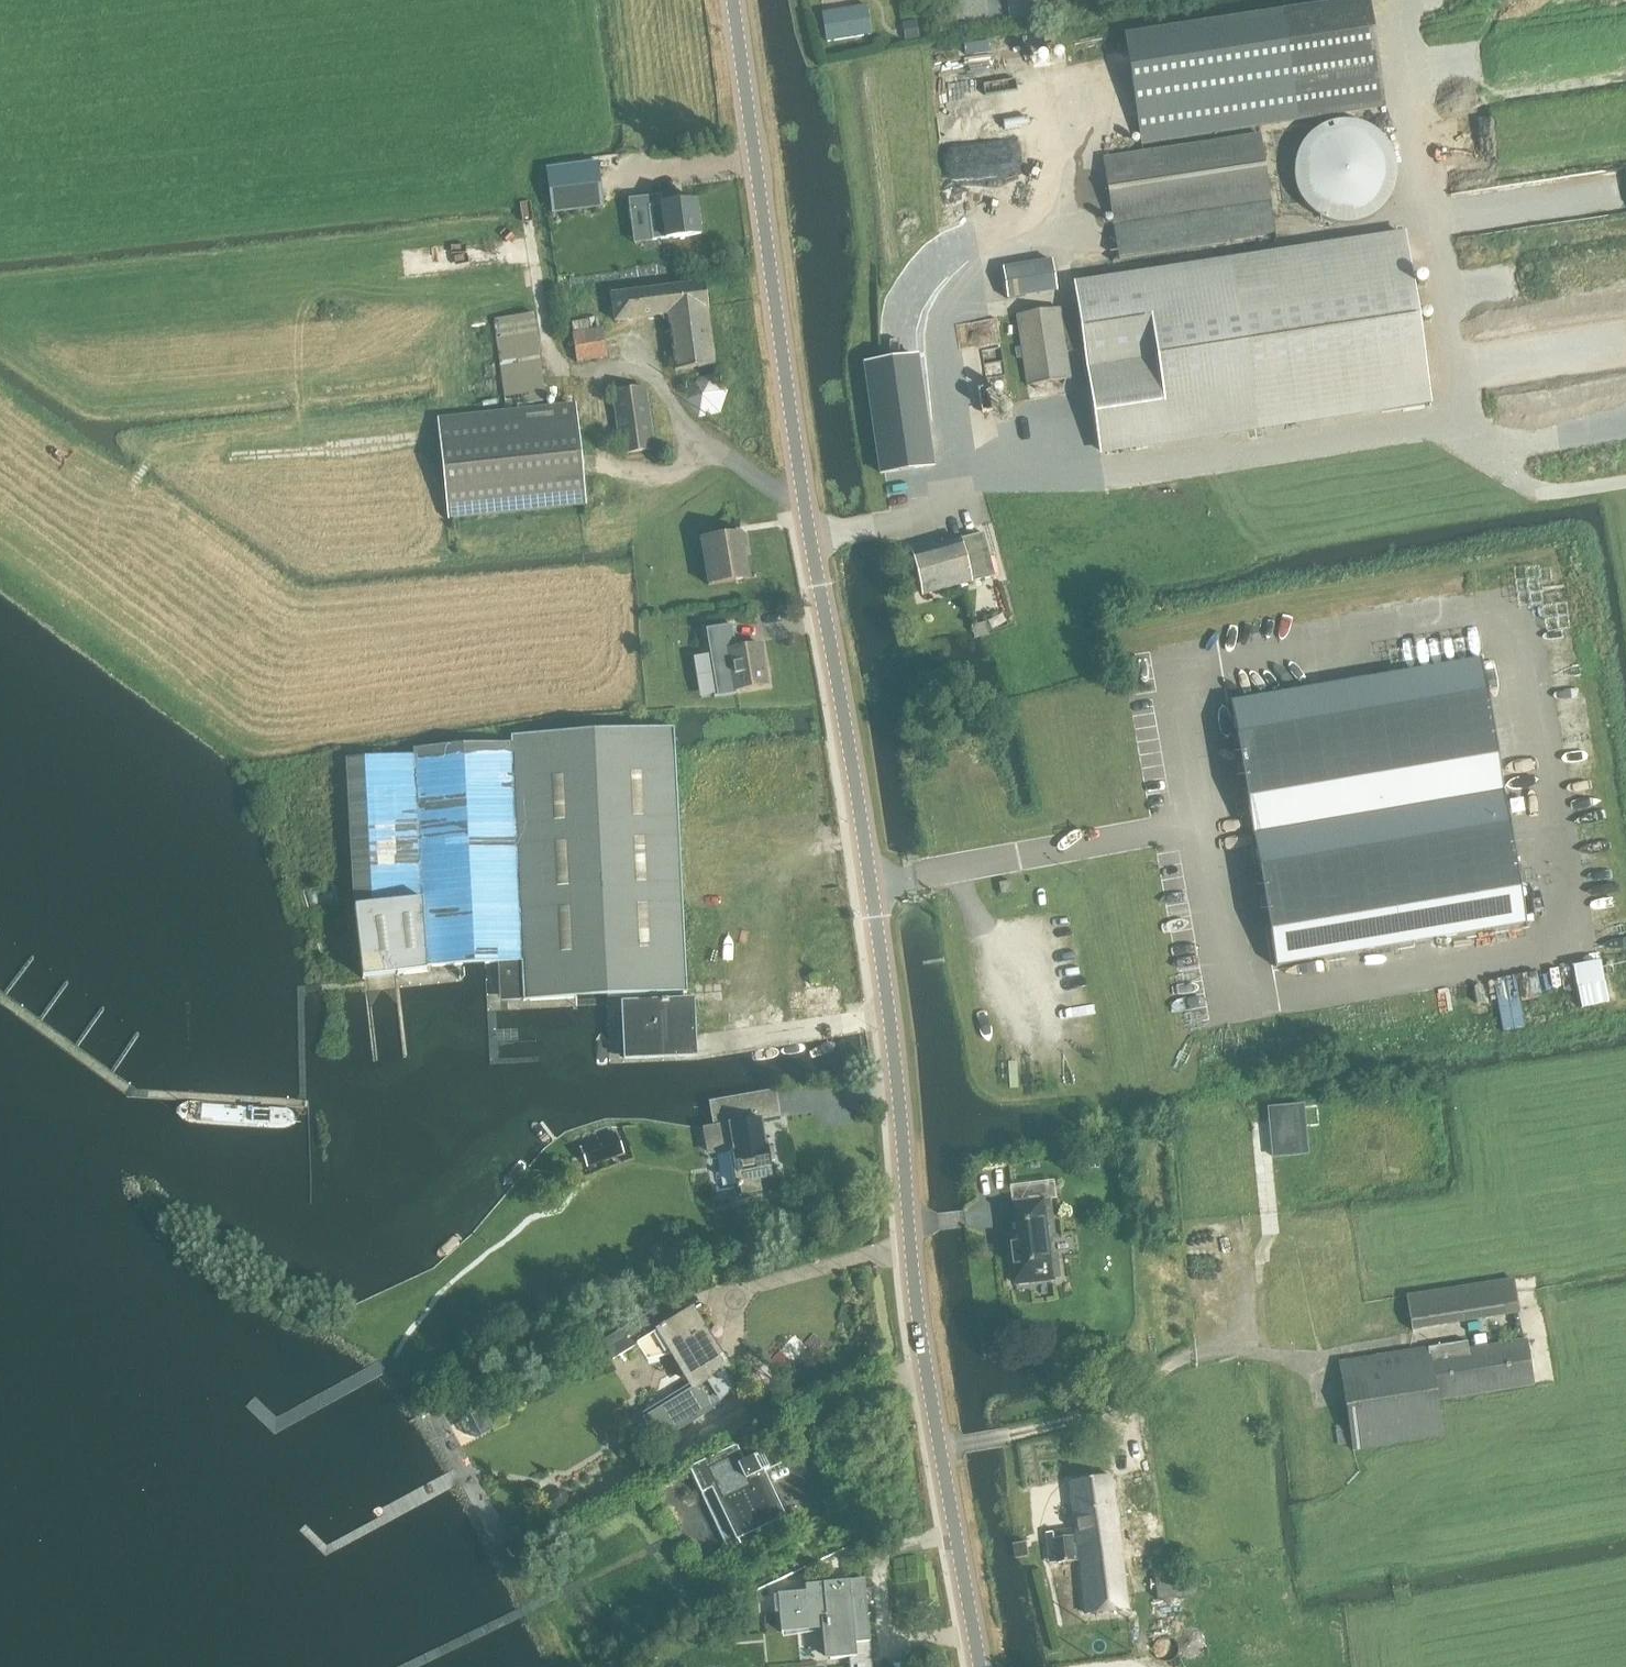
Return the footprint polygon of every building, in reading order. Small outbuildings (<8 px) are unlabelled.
[(1041,16),(1039,0),(942,0),(945,27),(1041,16)] [(1281,10),(1124,34),(1141,143),(1385,106),(1368,0),(1345,0),(1281,10)] [(868,5),(821,12),(825,42),(872,35),(868,5)] [(915,20),(902,21),(905,40),(918,38),(915,20)] [(1396,170),(1393,157),(1387,144),(1378,134),(1367,127),(1354,122),(1340,122),(1327,125),(1315,131),(1305,141),(1298,152),(1294,166),(1294,179),(1297,192),(1304,203),(1313,213),(1324,219),(1336,223),(1349,224),(1362,221),(1374,215),(1383,206),(1391,195),(1395,183),(1396,170)] [(1274,232),(1259,133),(1104,157),(1119,257),(1274,232)] [(549,168),(546,168),(550,207),(551,213),(604,206),(598,162),(549,168)] [(661,204),(648,206),(653,240),(665,238),(700,233),(696,199),(661,204)] [(1103,450),(1430,401),(1405,235),(1078,284),(1103,450)] [(1007,298),(1055,290),(1050,260),(1002,267),(1007,298)] [(674,370),(715,364),(708,308),(707,309),(703,281),(611,294),(614,320),(662,314),(663,318),(667,318),(674,370)] [(1082,349),(1077,309),(1060,312),(1059,308),(1015,315),(1020,347),(1015,348),(1016,357),(1022,356),(1027,385),(1070,378),(1066,351),(1082,349)] [(545,394),(537,310),(496,313),(505,398),(545,394)] [(577,362),(607,357),(603,328),(599,328),(597,316),(571,320),(573,333),(572,333),(577,362)] [(918,356),(863,364),(879,475),(934,467),(918,356)] [(688,376),(692,413),(727,409),(723,372),(688,376)] [(621,453),(654,449),(645,388),(612,392),(621,453)] [(585,505),(574,404),(513,412),(436,419),(446,521),(585,505)] [(741,532),(705,538),(710,538),(718,582),(713,583),(713,584),(749,578),(741,532)] [(923,595),(994,576),(983,532),(912,551),(923,595)] [(974,638),(989,634),(985,622),(970,626),(974,638)] [(707,628),(711,653),(718,695),(714,696),(715,697),(738,693),(737,690),(767,685),(760,644),(737,647),(733,623),(707,628)] [(1230,701),(1275,966),(1525,923),(1480,658),(1230,701)] [(414,756),(346,760),(356,926),(362,979),(427,972),(427,966),(449,965),(498,963),(499,988),(500,992),(501,995),(504,997),(506,999),(508,1000),(511,1000),(686,991),(673,728),(645,730),(511,738),(512,745),(414,750),(414,756)] [(1604,957),(1575,962),(1583,1006),(1611,1000),(1604,957)] [(1520,991),(1536,990),(1534,970),(1497,974),(1502,1027),(1523,1025),(1520,991)] [(623,1058),(694,1055),(691,1001),(620,1004),(623,1058)] [(194,1062),(192,1093),(293,1098),(295,1068),(194,1062)] [(713,1128),(705,1129),(709,1152),(733,1148),(741,1193),(759,1190),(758,1185),(760,1185),(759,1180),(771,1178),(769,1162),(775,1161),(771,1139),(768,1139),(767,1133),(762,1134),(759,1120),(780,1116),(775,1091),(775,1089),(708,1101),(709,1104),(713,1128)] [(1285,1152),(1304,1151),(1300,1107),(1270,1110),(1273,1138),(1284,1137),(1285,1152)] [(587,1166),(622,1153),(615,1134),(580,1147),(587,1166)] [(1015,1250),(1009,1250),(1012,1274),(1022,1273),(1031,1272),(1031,1275),(1032,1280),(1059,1277),(1056,1254),(1051,1255),(1049,1239),(1054,1238),(1049,1199),(1013,1204),(1017,1234),(1013,1234),(1014,1241),(1015,1250)] [(1412,1319),(1520,1305),(1516,1272),(1408,1287),(1412,1319)] [(613,1334),(602,1341),(613,1359),(623,1353),(637,1344),(646,1360),(675,1354),(688,1374),(692,1382),(694,1385),(643,1416),(659,1442),(712,1409),(731,1388),(721,1372),(728,1367),(717,1348),(711,1339),(705,1329),(693,1309),(692,1308),(664,1325),(656,1312),(654,1309),(613,1334)] [(1436,1400),(1534,1384),(1527,1339),(1468,1348),(1467,1341),(1339,1362),(1354,1450),(1441,1436),(1436,1400)] [(472,1414),(459,1421),(465,1434),(476,1438),(482,1435),(494,1429),(484,1407),(472,1414)] [(725,1546),(785,1517),(763,1472),(768,1469),(761,1453),(743,1462),(735,1446),(688,1468),(725,1546)] [(1076,1535),(1052,1538),(1054,1551),(1055,1563),(1079,1560),(1086,1613),(1128,1608),(1120,1542),(1115,1504),(1111,1475),(1069,1480),(1073,1509),(1076,1535)] [(546,1495),(545,1502),(549,1508),(557,1509),(567,1504),(568,1497),(564,1490),(557,1489),(546,1495)] [(1016,1558),(1027,1556),(1026,1541),(1014,1543),(1016,1558)] [(1191,1573),(1154,1577),(1156,1599),(1193,1595),(1191,1573)] [(849,1666),(871,1664),(864,1579),(804,1584),(805,1591),(777,1593),(780,1631),(826,1627),(829,1659),(848,1657),(849,1666)]
